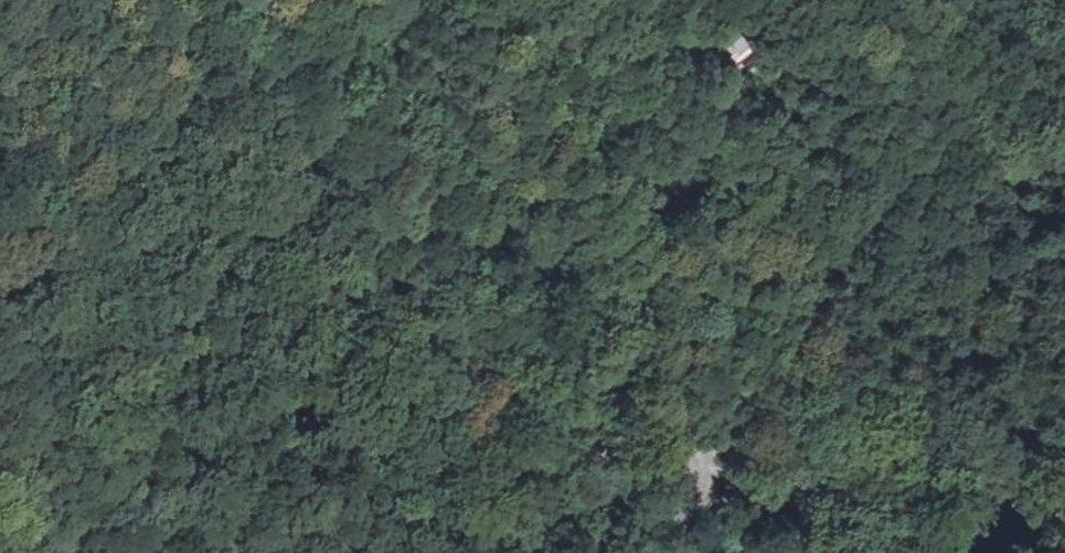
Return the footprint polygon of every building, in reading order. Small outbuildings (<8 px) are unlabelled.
[(740,25),(716,45),(737,70),(761,52),(740,25)]
